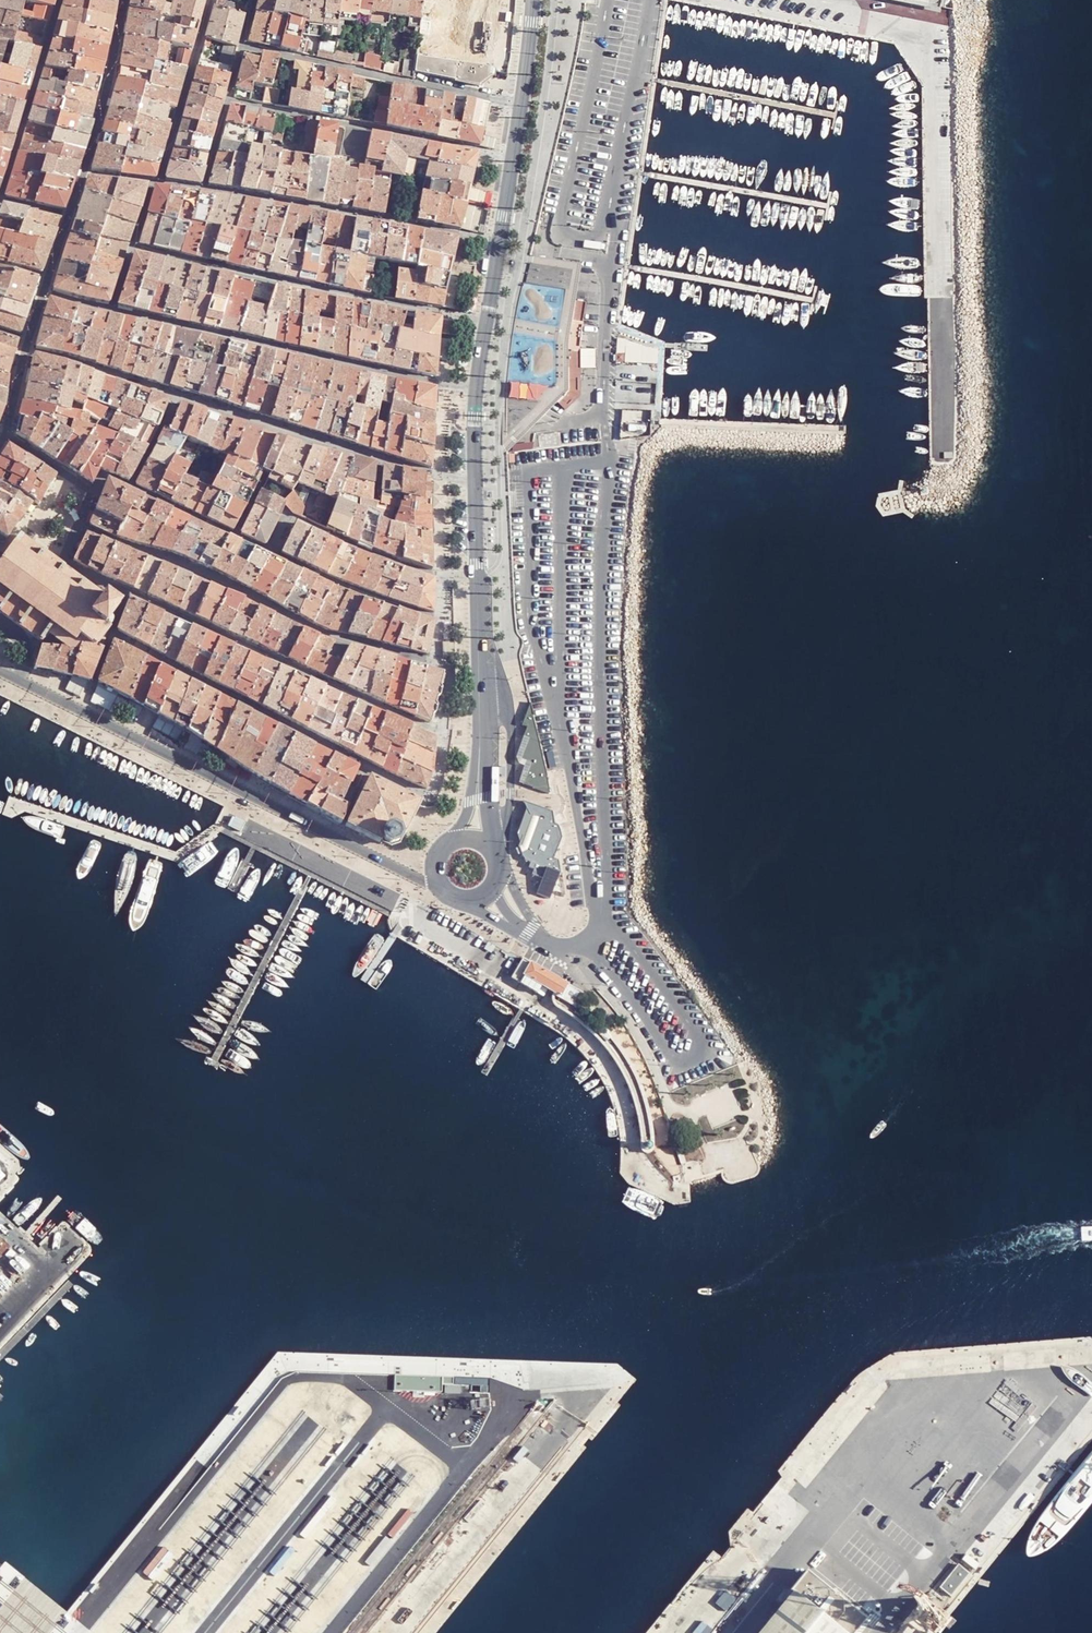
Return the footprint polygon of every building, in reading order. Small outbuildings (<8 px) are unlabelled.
[(15,0),(0,0),(0,11),(21,16),(22,11),(25,2),(15,0)] [(25,2),(35,4),(53,8),(55,0),(15,0),(25,2)] [(63,9),(114,21),(117,5),(93,0),(66,0),(63,9)] [(130,9),(146,12),(158,15),(160,8),(161,5),(162,0),(132,0),(130,9)] [(168,17),(184,20),(199,23),(201,15),(206,0),(172,0),(168,17)] [(276,0),(259,0),(256,11),(268,14),(272,15),(276,0)] [(292,0),(276,0),(272,15),(283,18),(288,19),(292,0)] [(288,19),(304,23),(302,33),(320,36),(324,2),(325,0),(292,0),(288,19)] [(324,2),(320,36),(329,37),(331,26),(338,28),(339,19),(339,14),(340,0),(325,0),(324,2)] [(339,14),(339,19),(357,21),(357,16),(359,0),(340,0),(339,14)] [(357,16),(358,16),(361,18),(362,18),(363,18),(364,18),(366,18),(368,18),(370,17),(370,13),(372,0),(359,0),(357,16)] [(370,13),(390,17),(393,0),(372,0),(370,13)] [(390,17),(405,19),(408,0),(393,0),(390,17)] [(421,21),(422,18),(424,1),(412,0),(411,0),(408,0),(405,19),(421,21)] [(939,10),(942,0),(889,0),(939,10)] [(53,9),(53,8),(35,4),(33,14),(32,18),(49,23),(53,9)] [(212,17),(206,39),(227,45),(236,48),(237,44),(240,34),(245,15),(215,6),(212,17)] [(63,9),(54,39),(75,43),(78,30),(111,36),(114,21),(63,9)] [(127,24),(125,37),(146,42),(151,42),(155,26),(158,15),(146,12),(130,9),(129,15),(127,24)] [(0,11),(0,27),(16,30),(21,16),(0,11)] [(264,45),(272,15),(268,14),(256,11),(248,41),(264,45)] [(155,26),(196,34),(199,23),(184,20),(168,17),(158,15),(155,26)] [(281,49),(288,19),(283,18),(272,15),(264,45),(281,49)] [(304,23),(288,19),(281,49),(298,53),(302,33),(304,23)] [(179,48),(191,51),(193,45),(196,34),(155,26),(151,42),(166,46),(168,46),(179,48)] [(0,27),(0,42),(8,44),(11,45),(15,32),(16,30),(0,27)] [(75,43),(108,50),(111,36),(78,30),(75,43)] [(420,32),(420,51),(434,50),(434,31),(420,32)] [(40,50),(44,38),(15,32),(11,45),(14,45),(40,50)] [(124,44),(122,56),(145,61),(154,63),(163,65),(167,53),(168,46),(166,46),(151,42),(146,42),(125,37),(124,44)] [(54,39),(50,52),(71,57),(75,43),(54,39)] [(206,39),(204,45),(225,51),(227,45),(206,39)] [(318,50),(331,52),(332,44),(319,42),(318,50)] [(77,58),(105,65),(108,50),(75,43),(71,57),(77,58)] [(40,50),(14,45),(7,70),(33,75),(40,50)] [(223,63),(232,65),(234,59),(236,48),(227,45),(225,51),(223,63)] [(179,48),(168,46),(167,53),(177,55),(179,48)] [(174,67),(186,70),(191,51),(179,48),(177,55),(175,64),(174,67)] [(50,52),(46,67),(60,71),(72,74),(73,74),(77,58),(71,57),(50,52)] [(378,69),(381,55),(364,52),(361,65),(378,69)] [(258,71),(254,85),(265,87),(272,89),(280,58),(262,55),(260,61),(258,71)] [(120,67),(118,79),(145,85),(150,86),(152,75),(154,63),(145,61),(122,56),(120,67)] [(236,89),(252,93),(254,85),(258,71),(260,61),(245,57),(241,70),(236,89)] [(338,57),(337,61),(343,63),(351,65),(352,60),(338,57)] [(73,74),(101,80),(105,65),(77,58),(73,74)] [(415,73),(416,62),(405,60),(402,77),(414,79),(415,73)] [(199,62),(197,70),(229,76),(232,68),(229,67),(215,65),(199,62)] [(307,65),(295,62),(291,92),(309,95),(309,89),(313,66),(307,65)] [(152,75),(183,81),(186,70),(174,67),(170,66),(163,65),(154,63),(152,75)] [(385,64),(384,72),(393,74),(395,66),(385,64)] [(326,69),(313,66),(309,89),(322,92),(326,69)] [(46,67),(42,81),(57,84),(60,71),(46,67)] [(7,70),(0,69),(0,85),(29,90),(33,75),(7,70)] [(339,72),(326,69),(322,92),(335,95),(349,97),(351,83),(353,75),(339,72)] [(197,70),(193,84),(225,92),(229,76),(197,70)] [(72,74),(60,71),(57,84),(68,87),(72,74)] [(68,87),(98,95),(101,80),(73,74),(72,74),(68,87)] [(152,75),(150,86),(167,90),(180,93),(183,81),(152,75)] [(353,75),(351,83),(363,86),(365,78),(353,75)] [(145,85),(118,79),(117,82),(113,96),(131,100),(140,102),(145,85)] [(37,95),(64,102),(94,110),(98,95),(68,87),(57,84),(42,81),(37,95)] [(191,92),(186,108),(219,116),(220,112),(221,107),(223,103),(225,92),(193,84),(191,92)] [(411,88),(393,84),(388,111),(386,127),(388,127),(391,128),(396,129),(405,131),(413,133),(422,135),(436,138),(438,121),(442,95),(432,93),(411,88)] [(29,90),(0,85),(0,101),(24,106),(29,90)] [(150,86),(145,85),(140,102),(158,106),(172,109),(175,110),(180,93),(167,90),(150,86)] [(252,93),(249,101),(261,104),(265,87),(254,85),(252,93)] [(309,95),(306,111),(308,112),(320,114),(332,116),(335,95),(322,92),(309,89),(309,95)] [(291,92),(288,108),(295,109),(306,111),(309,95),(291,92)] [(37,95),(33,109),(60,115),(64,102),(37,95)] [(335,95),(332,116),(346,119),(347,115),(349,97),(335,95)] [(454,98),(442,95),(438,121),(450,123),(454,98)] [(131,100),(113,96),(110,108),(126,113),(137,116),(140,102),(131,100)] [(469,101),(454,98),(450,123),(459,125),(484,131),(489,106),(485,105),(469,101)] [(15,137),(24,106),(0,101),(0,134),(15,137)] [(60,115),(90,123),(94,110),(64,102),(60,115)] [(158,106),(140,102),(137,116),(152,121),(167,126),(170,127),(175,110),(172,109),(158,106)] [(230,113),(226,124),(242,127),(246,108),(232,105),(230,113)] [(121,127),(132,131),(137,116),(126,113),(110,108),(106,122),(121,127)] [(186,108),(183,121),(198,124),(215,127),(219,116),(186,108)] [(246,108),(242,127),(248,129),(254,130),(259,111),(246,108)] [(33,109),(29,123),(55,130),(56,130),(60,115),(33,109)] [(375,109),(373,124),(386,127),(388,111),(375,109)] [(271,113),(259,111),(254,130),(265,133),(272,134),(272,133),(275,119),(276,114),(271,113)] [(56,130),(89,139),(94,124),(90,123),(60,115),(56,130)] [(137,116),(132,131),(151,137),(161,141),(166,142),(170,127),(167,126),(152,121),(137,116)] [(320,123),(307,120),(305,131),(308,132),(304,152),(314,154),(320,123)] [(183,121),(178,135),(195,138),(198,124),(183,121)] [(438,121),(436,138),(456,142),(459,125),(450,123),(438,121)] [(123,141),(129,143),(132,131),(121,127),(106,122),(102,134),(115,139),(123,141)] [(29,123),(25,137),(51,144),(55,130),(29,123)] [(314,154),(312,160),(331,164),(338,127),(335,126),(320,123),(314,154)] [(195,138),(211,141),(216,127),(215,127),(198,124),(195,138)] [(226,127),(220,142),(239,146),(245,147),(246,142),(248,134),(248,129),(242,127),(226,124),(226,127)] [(459,125),(456,142),(480,147),(484,131),(459,125)] [(350,161),(349,167),(359,169),(364,170),(372,133),(360,131),(346,128),(340,159),(350,161)] [(51,144),(84,153),(89,139),(56,130),(55,130),(51,144)] [(132,131),(129,143),(143,148),(158,153),(163,155),(163,152),(166,142),(161,141),(151,137),(132,131)] [(284,136),(272,133),(272,134),(265,133),(263,142),(270,143),(270,141),(282,144),(282,143),(284,136)] [(372,133),(364,170),(377,172),(384,174),(391,137),(386,136),(372,133)] [(1,153),(10,154),(15,137),(0,134),(0,153),(1,153)] [(122,154),(126,155),(129,143),(123,141),(115,139),(102,134),(99,146),(109,149),(116,152),(122,154)] [(178,135),(174,149),(190,152),(207,156),(208,152),(211,141),(195,138),(178,135)] [(25,137),(19,153),(51,160),(80,165),(84,153),(51,144),(25,137)] [(391,137),(384,174),(392,175),(408,178),(411,179),(415,159),(429,162),(425,178),(431,179),(450,184),(467,188),(470,188),(471,185),(474,172),(437,163),(440,147),(436,146),(421,143),(410,141),(391,137)] [(219,146),(218,153),(234,156),(248,158),(240,190),(255,192),(266,151),(261,150),(245,147),(239,146),(220,142),(219,146)] [(263,142),(261,150),(266,151),(268,152),(269,148),(270,143),(263,142)] [(155,165),(158,167),(160,163),(163,155),(158,153),(143,148),(129,143),(126,155),(138,159),(149,163),(155,165)] [(91,172),(120,175),(126,155),(122,154),(116,152),(109,149),(99,146),(97,153),(91,172)] [(456,151),(440,147),(437,163),(474,172),(478,155),(468,153),(456,151)] [(174,149),(171,162),(187,166),(190,152),(174,149)] [(266,151),(255,192),(270,195),(281,154),(272,153),(268,152),(266,151)] [(187,166),(204,169),(205,163),(207,156),(190,152),(187,166)] [(304,152),(303,158),(312,160),(314,154),(304,152)] [(64,210),(69,196),(40,189),(46,175),(51,160),(19,153),(6,196),(64,210)] [(234,156),(218,153),(217,155),(214,166),(232,167),(234,156)] [(294,157),(281,154),(270,195),(274,196),(287,198),(294,157)] [(126,155),(120,175),(155,179),(158,167),(155,165),(149,163),(138,159),(126,155)] [(248,158),(234,156),(232,167),(226,188),(240,190),(248,158)] [(303,158),(294,157),(287,198),(295,200),(305,202),(312,160),(303,158)] [(340,159),(338,165),(344,166),(349,167),(350,161),(340,159)] [(80,165),(51,160),(46,175),(74,183),(80,165)] [(312,160),(305,202),(322,205),(331,164),(312,160)] [(187,166),(171,162),(166,180),(200,185),(204,169),(187,166)] [(331,164),(322,205),(338,208),(344,166),(338,165),(331,164)] [(232,167),(214,166),(212,172),(209,185),(226,188),(232,167)] [(344,166),(338,208),(352,210),(359,169),(349,167),(344,166)] [(359,169),(352,210),(357,211),(368,213),(375,182),(377,172),(364,170),(359,169)] [(40,189),(69,196),(74,183),(46,175),(40,189)] [(425,178),(424,178),(421,194),(428,195),(431,179),(425,178)] [(450,184),(431,179),(428,195),(439,198),(458,202),(467,205),(470,188),(467,188),(450,184)] [(89,180),(84,194),(111,203),(118,184),(112,183),(89,180)] [(375,182),(368,213),(377,215),(384,216),(390,185),(375,182)] [(118,184),(111,203),(140,211),(142,203),(147,186),(142,186),(132,185),(118,184)] [(156,188),(148,215),(160,217),(162,218),(171,190),(156,188)] [(171,190),(162,218),(167,219),(175,221),(177,221),(186,192),(184,192),(171,190)] [(186,192),(177,221),(177,223),(190,226),(191,224),(200,194),(186,192)] [(111,203),(84,194),(82,199),(80,206),(74,223),(102,232),(106,219),(111,203)] [(215,196),(200,194),(191,224),(205,227),(212,205),(215,196)] [(417,216),(416,222),(434,225),(439,198),(428,195),(421,194),(417,216)] [(230,198),(215,196),(212,205),(205,227),(218,229),(220,230),(226,212),(230,198)] [(245,201),(230,198),(226,212),(220,230),(230,232),(235,233),(245,201)] [(439,198),(434,225),(461,230),(462,222),(467,205),(458,202),(439,198)] [(260,203),(245,201),(235,233),(246,235),(250,236),(260,203)] [(137,218),(140,211),(111,203),(106,219),(134,227),(135,224),(137,218)] [(273,206),(260,203),(250,236),(263,239),(269,219),(273,206)] [(0,215),(0,218),(24,224),(28,211),(3,205),(0,215)] [(288,208),(273,206),(269,219),(263,239),(268,239),(278,241),(281,227),(288,208)] [(304,211),(288,208),(281,227),(278,241),(292,244),(302,246),(305,246),(306,241),(293,238),(296,229),(308,231),(311,212),(304,211)] [(24,224),(56,232),(61,219),(28,211),(24,224)] [(327,215),(311,212),(308,231),(306,241),(305,246),(320,249),(322,244),(327,215)] [(160,217),(148,215),(139,244),(153,247),(162,218),(160,217)] [(342,218),(327,215),(322,244),(336,246),(342,218)] [(20,237),(24,224),(0,218),(0,232),(20,237)] [(162,218),(153,247),(168,251),(177,223),(177,221),(175,221),(167,219),(162,218)] [(356,220),(342,218),(336,246),(335,251),(350,255),(356,220)] [(106,219),(102,232),(100,238),(128,245),(129,242),(134,227),(106,219)] [(372,223),(356,220),(350,255),(366,258),(372,223)] [(102,232),(74,223),(68,244),(94,253),(100,238),(102,232)] [(190,226),(177,223),(168,251),(181,254),(186,238),(190,226)] [(388,226),(372,223),(366,258),(374,260),(384,262),(388,226)] [(20,237),(52,245),(56,232),(24,224),(20,237)] [(186,238),(181,254),(196,258),(205,227),(191,224),(190,226),(186,238)] [(407,229),(388,226),(384,262),(391,264),(399,265),(402,266),(407,229)] [(205,227),(196,258),(210,261),(220,230),(218,229),(205,227)] [(424,232),(407,229),(402,266),(414,268),(418,269),(420,253),(424,232)] [(220,230),(210,261),(225,264),(235,233),(230,232),(220,230)] [(47,259),(52,245),(20,237),(0,232),(0,247),(47,259)] [(424,232),(420,253),(454,259),(459,239),(424,232)] [(235,233),(225,264),(241,268),(244,255),(250,236),(246,235),(235,233)] [(244,255),(241,268),(254,270),(263,239),(250,236),(244,255)] [(128,245),(100,238),(94,253),(123,263),(124,257),(128,245)] [(263,239),(254,270),(268,273),(268,270),(273,255),(278,241),(268,239),(263,239)] [(268,270),(268,273),(273,274),(283,277),(288,258),(292,244),(278,241),(273,255),(268,270)] [(89,270),(94,253),(68,244),(62,262),(89,270)] [(288,258),(283,277),(299,280),(305,246),(302,246),(292,244),(288,258)] [(320,249),(305,246),(299,280),(314,283),(320,249)] [(47,259),(0,247),(0,263),(42,274),(47,259)] [(320,249),(314,283),(329,287),(335,251),(332,251),(320,249)] [(335,251),(329,287),(343,289),(350,255),(335,251)] [(89,270),(117,279),(123,263),(94,253),(89,270)] [(420,253),(418,269),(432,272),(446,275),(450,276),(454,259),(420,253)] [(117,306),(133,310),(150,258),(134,254),(117,306)] [(529,254),(527,262),(537,264),(562,267),(562,271),(569,272),(567,287),(566,297),(573,299),(568,329),(560,328),(560,387),(550,399),(517,437),(506,450),(506,457),(511,452),(556,402),(564,409),(580,395),(578,335),(585,301),(575,299),(581,261),(529,254)] [(350,255),(343,289),(360,293),(363,276),(365,264),(366,258),(350,255)] [(150,258),(133,310),(140,312),(148,314),(156,287),(164,261),(150,258)] [(178,264),(164,261),(156,287),(170,291),(178,264)] [(62,262),(57,279),(83,287),(89,270),(62,262)] [(537,264),(527,262),(524,281),(513,332),(508,382),(507,394),(506,432),(506,450),(517,437),(550,399),(560,387),(560,328),(568,329),(573,299),(566,297),(567,287),(535,282),(537,264)] [(192,268),(178,264),(170,291),(184,294),(192,268)] [(562,267),(537,264),(535,282),(567,287),(569,272),(562,271),(562,267)] [(402,266),(399,265),(398,272),(417,276),(418,269),(414,268),(402,266)] [(207,271),(192,268),(184,294),(198,297),(207,271)] [(432,272),(418,269),(417,276),(416,286),(446,291),(450,276),(446,275),(432,272)] [(83,287),(57,279),(53,291),(60,294),(68,296),(74,298),(79,299),(82,300),(95,302),(109,305),(110,301),(117,279),(89,270),(83,287)] [(29,309),(39,280),(0,271),(0,301),(29,309)] [(220,274),(207,271),(198,297),(212,300),(220,274)] [(395,295),(395,299),(401,301),(414,303),(416,286),(417,276),(398,272),(395,295)] [(235,277),(220,274),(212,300),(227,303),(235,277)] [(363,276),(360,293),(370,295),(371,291),(373,278),(363,276)] [(227,303),(219,330),(221,330),(231,332),(239,334),(256,282),(235,277),(227,303)] [(256,282),(239,334),(243,335),(249,336),(256,338),(261,339),(269,313),(276,288),(256,282)] [(416,286),(414,303),(443,308),(446,291),(416,286)] [(156,287),(148,314),(154,315),(162,317),(170,291),(156,287)] [(290,290),(276,288),(269,313),(278,314),(288,316),(290,290)] [(305,294),(290,290),(288,316),(298,318),(301,318),(303,318),(305,294)] [(170,291),(162,317),(166,318),(175,320),(184,294),(170,291)] [(371,291),(370,295),(383,297),(395,299),(395,295),(371,291)] [(184,294),(175,320),(182,321),(189,323),(198,297),(184,294)] [(326,298),(305,294),(303,318),(303,319),(311,320),(315,321),(319,321),(319,312),(325,313),(326,298)] [(198,297),(189,323),(195,325),(203,326),(212,300),(198,297)] [(336,300),(326,298),(325,313),(332,314),(335,314),(336,300)] [(212,300),(203,326),(219,330),(227,303),(212,300)] [(335,314),(334,325),(346,328),(350,329),(353,303),(336,300),(335,314)] [(0,301),(0,314),(25,322),(29,309),(0,301)] [(87,332),(89,332),(94,313),(91,313),(84,311),(78,310),(76,309),(72,308),(65,306),(49,301),(43,319),(58,323),(70,327),(82,330),(87,332)] [(353,303),(350,329),(358,331),(362,305),(353,303)] [(358,331),(365,334),(370,306),(362,305),(358,331)] [(365,334),(380,338),(381,330),(385,310),(370,306),(365,334)] [(385,310),(381,330),(399,332),(402,333),(406,313),(400,312),(385,310)] [(89,332),(103,336),(109,317),(94,313),(89,332)] [(269,313),(261,339),(266,340),(274,342),(278,314),(269,313)] [(414,314),(406,313),(402,333),(410,334),(414,314)] [(25,322),(0,314),(0,328),(21,335),(25,322)] [(278,314),(274,342),(279,342),(286,344),(288,316),(278,314)] [(439,338),(441,319),(414,314),(410,334),(430,337),(439,338)] [(288,316),(286,344),(289,345),(300,347),(303,319),(301,318),(298,318),(288,316)] [(109,317),(103,336),(102,341),(115,345),(123,320),(109,317)] [(58,323),(43,319),(40,336),(66,342),(70,327),(58,323)] [(303,319),(300,347),(305,349),(316,351),(319,321),(315,321),(311,320),(303,319)] [(459,321),(441,319),(439,338),(456,341),(459,321)] [(135,322),(123,320),(115,345),(128,348),(129,348),(135,322)] [(319,321),(316,351),(323,353),(331,354),(334,325),(331,324),(326,323),(319,321)] [(148,325),(135,322),(129,348),(140,351),(148,325)] [(148,325),(140,351),(152,354),(161,328),(148,325)] [(334,325),(331,354),(334,355),(340,357),(348,358),(350,329),(346,328),(334,325)] [(78,359),(87,332),(82,330),(70,327),(66,342),(40,336),(35,349),(40,350),(46,352),(55,354),(69,357),(78,359)] [(173,331),(161,328),(152,354),(164,357),(173,331)] [(353,359),(360,361),(365,334),(358,331),(350,329),(348,358),(353,359)] [(380,338),(375,364),(380,366),(391,368),(395,352),(399,332),(381,330),(380,338)] [(188,334),(173,331),(164,357),(178,360),(191,364),(201,337),(198,337),(188,334)] [(102,341),(103,336),(89,332),(87,332),(78,359),(79,359),(81,360),(82,360),(85,361),(89,362),(95,364),(102,341)] [(402,333),(399,332),(395,352),(421,357),(437,360),(439,338),(430,337),(410,334),(402,333)] [(360,361),(375,364),(380,338),(365,334),(360,361)] [(16,353),(19,341),(0,335),(0,348),(16,353)] [(216,341),(201,337),(191,364),(208,368),(216,341)] [(115,345),(102,341),(95,364),(109,368),(115,345)] [(230,344),(216,341),(208,368),(220,371),(230,344)] [(241,346),(230,344),(220,371),(225,372),(237,376),(247,347),(241,346)] [(115,345),(109,368),(121,372),(128,348),(115,345)] [(261,351),(247,347),(237,376),(252,381),(261,351)] [(16,353),(0,348),(0,361),(12,365),(16,353)] [(128,348),(121,372),(132,375),(140,351),(129,348),(128,348)] [(140,351),(132,375),(144,379),(152,354),(140,351)] [(269,352),(261,351),(252,381),(266,385),(275,354),(269,352)] [(395,352),(391,368),(395,369),(405,371),(417,374),(421,357),(395,352)] [(152,354),(144,379),(146,380),(148,381),(150,381),(152,382),(156,383),(164,357),(152,354)] [(275,354),(266,385),(280,390),(289,357),(287,357),(275,354)] [(64,377),(67,365),(34,357),(32,370),(64,377)] [(164,357),(156,383),(158,383),(160,384),(169,387),(178,360),(164,357)] [(298,359),(289,357),(280,390),(295,395),(305,361),(298,359)] [(436,377),(437,360),(421,357),(417,374),(436,377)] [(178,360),(169,387),(182,391),(191,364),(178,360)] [(12,365),(0,361),(0,374),(9,377),(12,365)] [(314,363),(305,361),(295,395),(309,398),(318,364),(314,363)] [(191,364),(182,391),(184,391),(188,392),(199,395),(208,368),(191,364)] [(327,366),(318,364),(309,398),(324,402),(334,368),(327,366)] [(64,377),(60,393),(55,410),(70,414),(72,407),(73,402),(74,396),(80,368),(67,365),(64,377)] [(85,400),(92,373),(80,368),(74,396),(85,400)] [(208,368),(199,395),(215,400),(225,372),(220,371),(208,368)] [(334,368),(324,402),(338,405),(348,371),(334,368)] [(28,385),(60,393),(64,377),(32,370),(28,385)] [(348,371),(338,405),(352,408),(360,374),(348,371)] [(225,372),(215,400),(228,404),(237,376),(225,372)] [(104,376),(92,373),(85,400),(97,404),(104,376)] [(9,377),(0,374),(0,391),(7,393),(9,377)] [(371,376),(360,374),(352,408),(360,410),(364,411),(371,376)] [(104,376),(97,404),(107,408),(115,381),(104,376)] [(252,381),(237,376),(228,404),(235,407),(243,409),(252,381)] [(386,380),(371,376),(364,411),(378,414),(381,405),(386,380)] [(386,380),(381,405),(390,407),(393,395),(396,382),(386,380)] [(119,411),(127,385),(115,381),(107,408),(119,412),(119,411)] [(252,381),(243,409),(246,411),(250,412),(258,414),(266,385),(252,381)] [(410,385),(396,382),(393,395),(402,398),(400,402),(413,406),(417,386),(410,385)] [(55,410),(60,393),(28,385),(24,402),(55,410)] [(128,416),(139,389),(127,385),(119,411),(119,412),(111,424),(109,428),(119,433),(128,416)] [(280,390),(266,385),(258,414),(271,418),(280,390)] [(427,388),(417,386),(413,406),(434,414),(435,404),(436,389),(427,388)] [(152,393),(139,389),(128,416),(140,420),(152,393)] [(280,390),(271,418),(276,420),(287,423),(295,395),(280,390)] [(152,393),(140,420),(157,427),(169,399),(152,393)] [(295,395),(287,423),(301,428),(309,398),(295,395)] [(402,398),(393,395),(390,407),(389,415),(404,420),(434,429),(434,414),(413,406),(400,402),(402,398)] [(85,400),(74,396),(73,402),(84,406),(85,400)] [(309,398),(301,428),(305,429),(314,432),(330,437),(338,405),(324,402),(309,398)] [(81,416),(100,421),(100,419),(111,424),(119,412),(107,408),(97,404),(85,400),(84,406),(82,411),(81,416)] [(55,410),(24,402),(20,419),(38,425),(42,417),(52,423),(54,416),(55,410)] [(169,431),(181,437),(193,408),(180,404),(169,431)] [(338,405),(330,437),(342,441),(349,418),(351,413),(352,408),(338,405)] [(70,414),(81,416),(82,411),(72,407),(70,414)] [(193,408),(181,437),(186,440),(194,443),(206,413),(193,408)] [(77,423),(78,421),(81,416),(70,414),(55,410),(54,416),(77,423)] [(349,418),(342,441),(347,442),(355,445),(364,411),(360,410),(358,415),(357,421),(349,418)] [(364,411),(355,445),(371,450),(377,420),(378,414),(364,411)] [(219,417),(206,413),(194,443),(200,445),(207,448),(219,417)] [(388,422),(384,453),(390,456),(400,459),(403,439),(404,420),(389,415),(388,422)] [(29,443),(41,451),(57,426),(62,428),(72,433),(77,423),(54,416),(52,423),(42,417),(38,425),(29,443)] [(78,421),(95,428),(100,421),(81,416),(78,421)] [(140,420),(128,416),(119,433),(147,447),(157,427),(140,420)] [(232,422),(219,417),(207,448),(213,450),(220,453),(232,422)] [(15,435),(29,443),(38,425),(20,419),(15,435)] [(388,422),(377,420),(371,450),(374,450),(384,453),(388,422)] [(434,429),(404,420),(403,439),(432,449),(434,429)] [(87,441),(95,428),(78,421),(77,423),(72,433),(80,437),(87,441)] [(245,426),(232,422),(220,453),(228,456),(232,458),(245,426)] [(57,426),(41,451),(56,461),(72,433),(62,428),(57,426)] [(261,431),(245,426),(232,458),(247,464),(261,431)] [(70,470),(80,476),(106,433),(95,428),(87,441),(70,470)] [(117,437),(119,433),(109,428),(106,433),(117,437)] [(186,440),(181,437),(169,431),(165,428),(158,444),(177,454),(186,440)] [(262,470),(276,436),(261,431),(247,464),(262,470)] [(559,431),(538,433),(540,448),(560,446),(559,431)] [(72,433),(56,461),(63,465),(80,437),(72,433)] [(93,484),(99,470),(114,443),(117,437),(106,433),(80,476),(93,484)] [(147,447),(119,433),(117,437),(114,443),(129,451),(142,458),(147,447)] [(263,470),(270,473),(271,473),(285,439),(276,436),(262,470),(263,470)] [(70,470),(87,441),(80,437),(63,465),(70,470)] [(271,473),(270,473),(267,479),(276,483),(280,484),(299,445),(285,439),(271,473)] [(403,439),(400,459),(431,468),(432,449),(403,439)] [(114,443),(99,470),(116,475),(129,451),(114,443)] [(136,485),(156,495),(174,459),(177,454),(158,444),(136,485)] [(292,490),(295,483),(311,449),(299,445),(280,484),(292,490)] [(9,446),(2,458),(18,470),(26,457),(9,446)] [(295,483),(309,488),(324,452),(311,449),(295,483)] [(228,456),(220,453),(213,450),(202,472),(216,478),(217,478),(223,467),(228,456)] [(131,478),(142,458),(129,451),(116,475),(127,480),(128,481),(129,481),(130,480),(131,478)] [(324,452),(309,488),(319,493),(323,494),(339,455),(324,452)] [(330,497),(337,500),(337,498),(340,491),(352,458),(339,455),(323,494),(330,497)] [(257,482),(263,470),(262,470),(247,464),(232,458),(228,456),(223,467),(257,482)] [(18,470),(29,477),(35,482),(44,469),(26,457),(18,470)] [(29,477),(18,470),(2,458),(0,461),(0,471),(24,485),(29,477)] [(374,463),(352,458),(340,491),(360,497),(371,500),(374,463)] [(156,495),(171,502),(184,477),(189,466),(174,459),(156,495)] [(402,496),(402,469),(383,465),(381,492),(402,496)] [(223,467),(217,478),(217,479),(251,493),(257,482),(223,467)] [(35,482),(47,490),(57,477),(44,469),(35,482)] [(405,497),(404,502),(430,507),(431,478),(402,469),(402,496),(405,497)] [(19,494),(24,485),(0,471),(0,482),(19,494)] [(196,483),(206,488),(210,489),(216,478),(202,472),(196,483)] [(19,494),(33,502),(38,505),(37,505),(39,506),(47,490),(35,482),(29,477),(24,485),(19,494)] [(184,477),(171,502),(184,508),(196,483),(184,477)] [(210,489),(219,494),(230,499),(245,506),(251,493),(217,479),(217,478),(216,478),(210,489)] [(276,483),(267,479),(265,483),(275,487),(276,483)] [(130,513),(135,515),(144,498),(132,492),(108,480),(96,511),(123,525),(130,513)] [(27,512),(33,502),(19,494),(0,482),(0,495),(12,503),(27,512)] [(196,483),(184,508),(195,513),(206,488),(196,483)] [(206,488),(195,513),(207,518),(219,494),(210,489),(206,488)] [(286,502),(285,504),(294,513),(301,517),(304,508),(303,506),(292,490),(284,501),(286,502)] [(267,511),(279,517),(285,504),(286,502),(284,501),(261,491),(255,505),(267,511)] [(346,537),(356,507),(360,497),(340,491),(337,498),(337,500),(326,528),(346,537)] [(402,501),(404,502),(405,497),(402,496),(381,492),(381,497),(400,501),(402,501)] [(323,494),(319,493),(314,506),(325,510),(330,497),(323,494)] [(219,494),(207,518),(218,523),(230,499),(219,494)] [(12,503),(0,495),(0,506),(6,510),(12,503)] [(400,501),(381,497),(381,503),(371,500),(360,497),(356,507),(366,511),(379,517),(390,522),(391,523),(395,507),(397,508),(400,501)] [(135,515),(147,520),(156,503),(144,498),(135,515)] [(230,499),(218,523),(233,530),(245,506),(230,499)] [(391,523),(394,523),(404,527),(431,532),(430,507),(404,502),(402,501),(400,501),(397,508),(395,507),(391,523)] [(18,524),(27,512),(12,503),(6,510),(3,515),(18,524)] [(163,528),(172,511),(156,503),(147,520),(163,528)] [(267,511),(255,505),(241,534),(252,540),(267,511)] [(356,507),(346,537),(359,543),(366,511),(356,507)] [(90,525),(117,538),(123,525),(96,511),(90,525)] [(179,535),(180,536),(189,519),(172,511),(163,528),(179,535)] [(264,545),(279,517),(267,511),(252,540),(264,545)] [(379,517),(366,511),(359,543),(372,548),(379,517)] [(134,543),(147,520),(135,515),(130,513),(123,525),(117,538),(134,543)] [(0,519),(0,534),(4,536),(4,537),(7,539),(18,524),(3,515),(0,519)] [(390,522),(379,517),(372,548),(377,550),(385,553),(390,522)] [(195,541),(205,526),(189,519),(180,536),(195,541)] [(134,543),(152,548),(163,528),(147,520),(134,543)] [(390,522),(385,553),(403,560),(404,527),(394,523),(391,523),(390,522)] [(281,553),(297,560),(311,531),(296,523),(281,553)] [(207,547),(216,531),(205,526),(195,541),(196,541),(207,547)] [(431,533),(431,532),(404,527),(403,560),(432,570),(431,533)] [(171,552),(180,536),(179,535),(163,528),(152,548),(171,552)] [(220,553),(228,537),(216,531),(207,547),(220,553)] [(311,567),(326,538),(311,531),(297,560),(311,567)] [(88,567),(101,539),(87,533),(74,560),(88,567)] [(102,649),(109,628),(112,623),(113,621),(114,618),(119,606),(105,594),(103,597),(20,535),(12,546),(0,563),(0,612),(42,642),(47,636),(62,647),(80,648),(82,642),(95,647),(102,649)] [(171,552),(185,558),(195,541),(180,536),(171,552)] [(211,569),(236,581),(245,566),(232,559),(240,543),(228,537),(220,553),(211,569)] [(311,567),(326,574),(341,545),(326,538),(311,567)] [(88,567),(102,574),(115,545),(101,539),(88,567)] [(185,558),(198,564),(207,547),(196,541),(195,541),(185,558)] [(245,566),(254,549),(240,543),(232,559),(245,566)] [(117,581),(130,551),(115,545),(102,574),(117,581)] [(341,580),(356,551),(341,545),(326,574),(341,580)] [(198,564),(211,569),(220,553),(207,547),(198,564)] [(260,573),(269,557),(254,549),(245,566),(260,573)] [(117,581),(133,588),(146,558),(130,551),(117,581)] [(358,587),(365,573),(372,557),(368,555),(356,551),(341,580),(358,587)] [(266,597),(276,580),(284,564),(269,557),(260,573),(251,589),(266,597)] [(380,578),(388,563),(372,557),(365,573),(380,578)] [(148,595),(161,564),(146,558),(133,588),(148,595)] [(396,585),(404,569),(388,563),(380,578),(396,585)] [(148,595),(164,602),(171,586),(177,571),(161,564),(148,595)] [(276,580),(291,588),(301,571),(284,564),(276,580)] [(236,581),(251,589),(260,573),(245,566),(236,581)] [(416,607),(424,576),(404,569),(396,585),(389,599),(416,607)] [(186,593),(192,578),(177,571),(171,586),(186,593)] [(301,571),(291,588),(307,597),(316,578),(301,571)] [(358,587),(373,593),(380,578),(365,573),(358,587)] [(434,579),(424,576),(416,607),(433,613),(434,579)] [(179,609),(195,616),(209,586),(192,578),(186,593),(179,609)] [(322,604),(332,586),(316,578),(307,597),(322,604)] [(373,593),(389,599),(396,585),(380,578),(373,593)] [(281,606),(291,588),(276,580),(266,597),(281,606)] [(171,605),(179,609),(186,593),(171,586),(164,602),(171,605)] [(212,624),(219,608),(226,593),(209,586),(195,616),(212,624)] [(337,612),(347,592),(332,586),(322,604),(337,612)] [(307,597),(291,588),(281,606),(298,615),(307,597)] [(348,634),(355,616),(363,599),(347,592),(337,612),(328,630),(348,634)] [(235,616),(243,600),(226,593),(219,608),(235,616)] [(298,615),(313,623),(322,604),(307,597),(298,615)] [(117,631),(134,640),(141,624),(148,608),(130,599),(117,631)] [(374,621),(382,604),(363,599),(355,616),(374,621)] [(251,624),(258,609),(243,600),(235,616),(251,624)] [(313,623),(328,630),(337,612),(322,604),(313,623)] [(390,625),(397,610),(382,604),(374,621),(375,621),(390,625)] [(156,631),(164,615),(148,608),(141,624),(156,631)] [(212,624),(228,632),(235,616),(219,608),(212,624)] [(258,646),(266,631),(273,615),(258,609),(251,624),(244,638),(258,646)] [(414,631),(417,616),(397,610),(390,625),(403,628),(414,631)] [(163,655),(171,638),(178,622),(164,615),(156,631),(149,648),(163,655)] [(280,638),(288,622),(273,615),(266,631),(280,638)] [(228,632),(244,638),(251,624),(235,616),(228,632)] [(348,634),(366,637),(374,621),(355,616),(348,634)] [(434,622),(417,616),(414,631),(410,650),(426,655),(434,622)] [(382,642),(390,625),(375,621),(374,621),(366,637),(382,642)] [(184,645),(192,627),(178,622),(171,638),(184,645)] [(295,644),(303,629),(288,622),(280,638),(295,644)] [(134,640),(149,648),(156,631),(141,624),(134,640)] [(403,628),(390,625),(382,642),(395,645),(403,628)] [(198,652),(206,634),(192,627),(184,645),(198,652)] [(395,645),(410,650),(414,631),(403,628),(395,645)] [(304,666),(318,636),(303,629),(295,644),(288,659),(304,666)] [(258,646),(274,652),(280,638),(266,631),(258,646)] [(190,670),(203,677),(219,640),(206,634),(198,652),(190,670)] [(34,668),(53,671),(62,647),(47,636),(42,642),(42,646),(34,668)] [(304,666),(319,673),(326,657),(333,642),(318,636),(304,666)] [(163,655),(176,662),(184,645),(171,638),(163,655)] [(274,652),(288,659),(295,644),(280,638),(274,652)] [(218,685),(226,666),(235,647),(219,640),(203,677),(218,685)] [(130,699),(146,657),(135,652),(120,644),(114,641),(98,683),(126,697),(130,699)] [(90,681),(102,649),(95,647),(82,642),(80,648),(72,677),(90,681)] [(341,663),(349,646),(333,642),(326,657),(341,663)] [(176,662),(190,670),(198,652),(184,645),(176,662)] [(333,680),(348,687),(356,669),(364,651),(349,646),(341,663),(333,680)] [(53,671),(72,677),(80,648),(62,647),(53,671)] [(226,666),(241,673),(250,654),(235,647),(226,666)] [(364,651),(356,669),(373,675),(378,655),(364,651)] [(256,680),(265,661),(250,654),(241,673),(256,680)] [(376,676),(389,681),(394,659),(378,655),(373,675),(376,676)] [(130,699),(144,707),(160,666),(146,657),(130,699)] [(319,673),(333,680),(341,663),(326,657),(319,673)] [(405,686),(410,664),(394,659),(389,681),(405,686)] [(270,687),(280,667),(265,661),(256,680),(270,687)] [(420,692),(426,668),(410,664),(405,686),(420,692)] [(159,715),(175,674),(160,666),(144,707),(159,715)] [(232,691),(241,673),(226,666),(218,685),(232,691)] [(261,707),(276,714),(285,694),(294,674),(280,667),(270,687),(261,706),(261,707)] [(443,673),(426,668),(420,692),(414,716),(430,723),(443,673)] [(369,696),(376,676),(373,675),(356,669),(348,687),(369,696)] [(232,691),(247,699),(256,680),(241,673),(232,691)] [(159,715),(175,724),(189,682),(175,674),(159,715)] [(299,701),(308,680),(294,674),(285,694),(299,701)] [(384,703),(389,681),(376,676),(369,696),(384,703)] [(247,699),(261,706),(270,687),(256,680),(247,699)] [(290,721),(305,729),(315,709),(325,688),(308,680),(299,701),(290,721)] [(384,703),(399,709),(405,686),(389,681),(384,703)] [(188,731),(203,689),(189,682),(175,724),(188,731)] [(399,709),(414,716),(420,692),(405,686),(399,709)] [(325,688),(315,709),(331,716),(340,696),(325,688)] [(188,731),(203,741),(219,697),(203,689),(188,731)] [(276,714),(290,721),(299,701),(285,694),(276,714)] [(331,716),(346,724),(356,703),(340,696),(331,716)] [(217,750),(236,705),(219,697),(203,741),(217,750)] [(352,753),(362,731),(372,709),(356,703),(346,724),(337,746),(352,753)] [(217,750),(232,760),(252,713),(236,705),(217,750)] [(525,742),(526,742),(530,743),(526,756),(533,766),(534,767),(531,778),(536,792),(551,796),(550,788),(546,768),(541,750),(537,733),(533,716),(530,705),(524,728),(529,729),(525,742)] [(346,724),(331,716),(315,709),(305,729),(337,746),(346,724)] [(377,738),(385,715),(372,709),(362,731),(377,738)] [(252,773),(276,726),(252,713),(232,760),(252,773)] [(406,742),(411,727),(385,715),(377,738),(390,744),(403,751),(406,742)] [(252,773),(270,785),(294,735),(276,726),(252,773)] [(406,742),(434,754),(435,737),(411,727),(406,742)] [(368,761),(377,738),(362,731),(352,753),(368,761)] [(288,795),(314,745),(294,735),(270,785),(288,795)] [(390,744),(377,738),(368,761),(381,767),(390,744)] [(403,751),(401,759),(432,774),(434,754),(406,742),(403,751)] [(528,770),(523,786),(536,792),(531,778),(534,767),(533,766),(526,756),(530,743),(526,742),(519,767),(528,770)] [(381,767),(395,775),(401,759),(403,751),(390,744),(381,767)] [(288,795),(306,805),(333,755),(314,745),(288,795)] [(336,778),(350,785),(358,768),(333,755),(306,805),(319,812),(336,778)] [(401,759),(395,775),(426,790),(432,774),(401,759)] [(380,842),(381,839),(382,839),(383,841),(390,845),(394,844),(398,843),(401,836),(400,833),(401,833),(404,834),(418,806),(420,802),(370,776),(346,826),(380,842)] [(342,803),(350,785),(336,778),(319,812),(341,823),(349,806),(342,803)] [(533,814),(535,807),(525,803),(527,818),(523,819),(522,824),(523,827),(520,830),(519,834),(521,838),(518,848),(522,855),(528,851),(538,820),(533,814)] [(528,851),(522,855),(525,862),(531,864),(529,870),(535,871),(533,876),(544,880),(540,895),(552,899),(560,872),(559,859),(555,858),(558,847),(559,843),(560,841),(561,839),(562,837),(562,834),(562,831),(562,829),(560,826),(559,824),(557,822),(555,820),(554,818),(553,816),(553,814),(553,813),(535,807),(533,814),(538,820),(528,851)] [(552,989),(575,1003),(584,991),(571,985),(573,982),(524,956),(511,976),(536,991),(541,982),(545,985),(552,989)] [(1012,1350),(1013,1370),(1028,1370),(1027,1349),(1012,1350)] [(1069,1413),(1052,1433),(1063,1442),(1080,1423),(1069,1413)] [(926,1601),(940,1612),(970,1573),(956,1562),(926,1601)] [(864,1619),(803,1570),(788,1589),(792,1591),(757,1632),(853,1632),(864,1619)] [(22,1581),(0,1608),(0,1632),(53,1632),(69,1613),(22,1581)]
